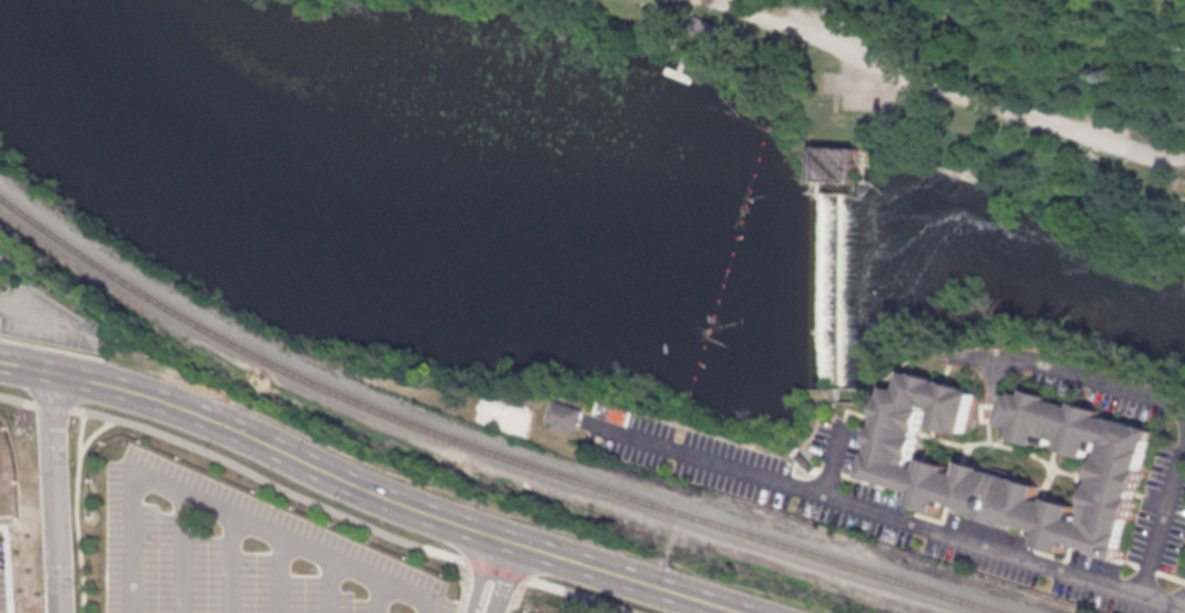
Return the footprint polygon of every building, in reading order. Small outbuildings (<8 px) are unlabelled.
[(698,14),(733,28),(726,46),(691,32),(698,14)] [(820,181),(821,148),(867,149),(865,183),(820,181)] [(939,407),(934,421),(967,432),(982,389),(911,368),(905,386),(893,382),(870,446),(861,472),(915,490),(911,501),(937,510),(940,504),(942,498),(1043,529),(1038,542),(1066,550),(1070,540),(1118,557),(1161,427),(1034,388),(1032,392),(1022,389),(1020,392),(1014,391),(1006,419),(1022,425),(1018,434),(1042,441),(1046,432),(1064,438),(1061,446),(1092,456),(1098,438),(1108,440),(1084,519),(1076,517),(1080,504),(1055,495),(1052,500),(1041,495),(1046,483),(967,459),(963,471),(952,468),(953,463),(927,456),(923,465),(912,462),(933,404),(939,407)] [(578,434),(586,409),(554,398),(546,423),(578,434)] [(596,411),(624,423),(629,412),(601,399),(596,411)] [(812,463),(800,446),(793,452),(806,468),(812,463)]
